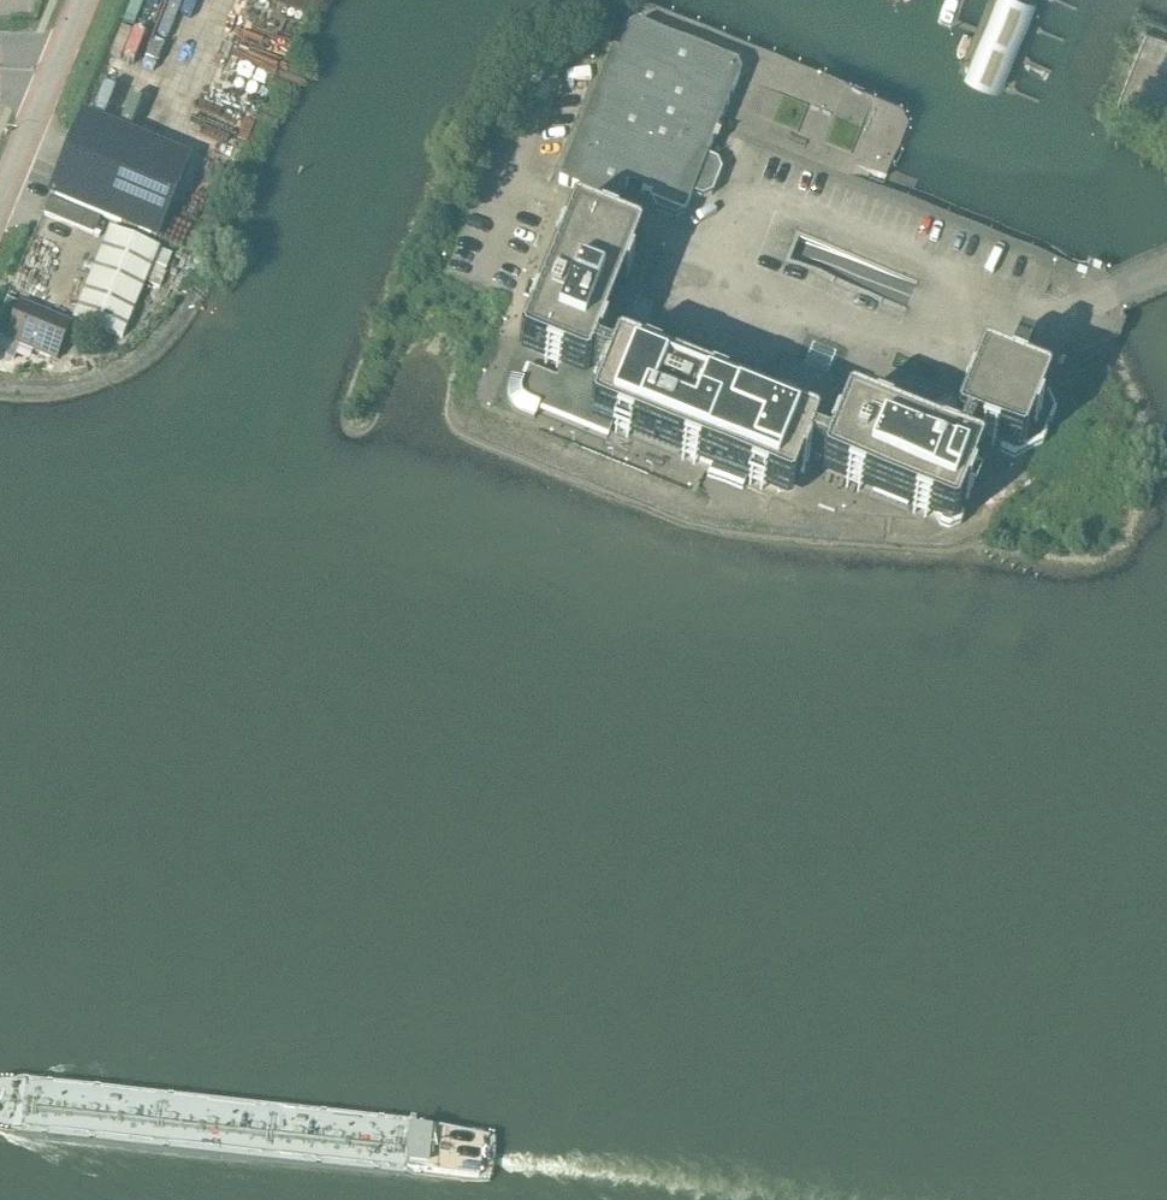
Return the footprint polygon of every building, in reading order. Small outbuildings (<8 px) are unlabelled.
[(737,65),(638,25),(629,29),(619,54),(612,52),(559,183),(618,207),(626,187),(652,198),(651,202),(655,212),(674,220),(684,215),(692,196),(702,200),(712,196),(722,173),(717,163),(707,158),(741,74),(737,65)] [(49,196),(156,240),(189,159),(82,115),(49,196)] [(508,389),(508,393),(508,397),(509,401),(511,405),(513,408),(516,411),(519,414),(523,416),(534,420),(538,409),(602,435),(607,433),(610,425),(712,466),(708,477),(742,491),(748,477),(784,491),(788,490),(797,467),(795,465),(799,455),(802,453),(830,464),(827,470),(875,489),(873,495),(907,509),(909,503),(934,513),(940,527),(949,530),(960,525),(964,517),(958,503),(973,466),(971,462),(965,460),(975,435),(1002,446),(1000,452),(1015,458),(1043,446),(1056,412),(1044,384),(1030,378),(1027,385),(1021,382),(1032,353),(1018,348),(1007,376),(988,369),(987,369),(987,368),(986,368),(985,368),(984,369),(983,369),(983,370),(982,370),(981,371),(981,372),(956,433),(847,389),(783,363),(775,384),(625,323),(628,316),(629,316),(630,316),(631,316),(632,316),(633,316),(633,315),(634,315),(635,314),(636,313),(636,312),(637,312),(637,311),(637,310),(637,309),(637,308),(637,307),(637,306),(636,306),(636,305),(635,305),(635,304),(634,304),(634,303),(633,303),(645,272),(645,271),(645,270),(645,269),(645,268),(644,267),(644,266),(643,266),(642,265),(634,262),(640,247),(637,242),(576,218),(571,220),(519,349),(521,353),(561,369),(557,379),(529,368),(523,383),(512,379),(510,385),(508,389)] [(73,318),(122,339),(159,250),(110,230),(73,318)] [(0,316),(0,338),(56,361),(71,326),(7,299),(0,316)]
